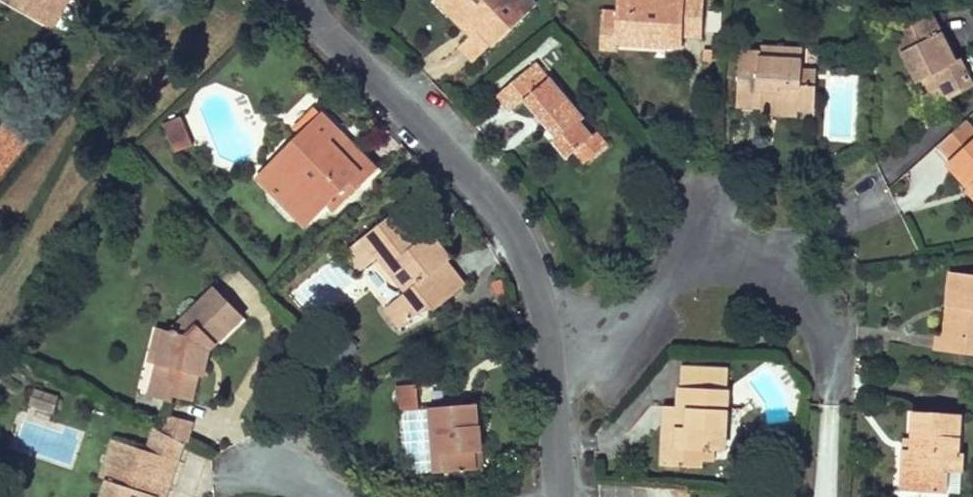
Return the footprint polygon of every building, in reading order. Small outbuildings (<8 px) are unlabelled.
[(57,26),(72,0),(12,0),(57,26)] [(455,0),(436,0),(446,10),(456,1),(455,0)] [(532,0),(455,0),(456,1),(446,10),(460,24),(467,16),(489,41),(493,45),(536,4),(532,0)] [(617,2),(615,35),(614,52),(617,52),(651,54),(673,55),(673,45),(683,46),(701,47),(704,0),(671,0),(671,5),(617,2)] [(895,32),(916,76),(922,73),(925,79),(932,94),(944,88),(948,98),(972,86),(972,84),(960,57),(955,60),(933,14),(895,32)] [(489,41),(467,16),(460,24),(467,31),(453,44),(461,52),(469,61),(489,41)] [(617,59),(617,52),(614,52),(615,35),(601,34),(600,57),(617,59)] [(682,56),(683,46),(673,45),(673,55),(682,56)] [(801,49),(760,47),(760,53),(760,58),(800,61),(801,49)] [(760,53),(740,52),(737,104),(760,105),(760,102),(775,104),(775,107),(796,108),(813,109),(814,85),(800,85),(800,71),(800,61),(760,58),(760,53)] [(546,78),(533,61),(496,92),(503,100),(510,109),(523,98),(556,137),(551,140),(565,156),(573,150),(591,134),(579,120),(583,117),(550,75),(546,78)] [(815,72),(800,71),(800,85),(814,85),(815,72)] [(918,82),(925,79),(922,73),(916,76),(918,82)] [(940,111),(952,106),(948,98),(944,88),(932,94),(936,102),(940,111)] [(796,115),(796,108),(775,107),(775,104),(760,102),(760,105),(761,113),(780,114),(796,115)] [(18,107),(0,128),(0,174),(41,127),(18,107)] [(341,129),(323,111),(280,153),(293,166),(276,184),(274,195),(290,211),(302,213),(320,194),(331,204),(345,190),(351,196),(380,167),(353,141),(348,146),(336,134),(341,129)] [(176,152),(194,144),(180,114),(162,122),(176,152)] [(341,129),(336,134),(348,146),(353,141),(348,136),(341,129)] [(606,143),(596,130),(591,134),(573,150),(583,162),(606,143)] [(946,164),(962,182),(968,188),(972,184),(972,141),(946,164)] [(280,153),(256,177),(274,195),(276,184),(293,166),(280,153)] [(345,190),(331,204),(338,211),(351,196),(345,190)] [(290,211),(307,229),(331,204),(320,194),(302,213),(290,211)] [(424,237),(400,207),(340,254),(356,275),(377,258),(405,294),(396,300),(411,320),(424,309),(428,305),(435,312),(467,287),(447,260),(451,257),(444,248),(431,232),(424,237)] [(951,273),(947,309),(958,310),(954,338),(959,339),(956,354),(972,356),(972,276),(951,273)] [(247,312),(219,283),(174,325),(163,323),(155,357),(164,359),(159,377),(185,383),(184,390),(201,395),(205,381),(208,367),(204,366),(211,341),(216,342),(247,312)] [(411,320),(396,300),(383,310),(398,330),(411,320)] [(435,312),(428,305),(424,309),(430,316),(435,312)] [(958,310),(947,309),(945,325),(943,337),(954,338),(958,310)] [(943,337),(937,336),(935,352),(956,354),(959,339),(954,338),(943,337)] [(703,386),(704,368),(681,367),(680,385),(703,386)] [(729,370),(704,368),(703,386),(680,385),(679,405),(678,425),(664,424),(664,439),(662,465),(681,466),(683,448),(700,449),(725,450),(729,370)] [(159,377),(155,391),(182,397),(184,390),(185,383),(159,377)] [(33,387),(28,406),(53,413),(58,394),(33,387)] [(477,404),(430,406),(435,472),(474,470),(472,443),(479,441),(478,427),(477,404)] [(679,405),(665,404),(664,424),(678,425),(679,405)] [(961,413),(916,410),(915,426),(914,439),(914,449),(905,448),(903,490),(946,493),(947,471),(962,472),(964,447),(959,447),(961,413)] [(182,442),(186,444),(198,427),(177,419),(166,433),(182,442)] [(166,433),(151,425),(143,450),(162,457),(176,461),(182,442),(166,433)] [(914,439),(906,439),(905,448),(914,449),(914,439)] [(112,440),(104,463),(111,467),(105,483),(100,496),(164,496),(168,484),(155,479),(162,457),(143,450),(112,440)] [(479,441),(472,443),(474,470),(481,469),(479,441)] [(699,467),(700,449),(683,448),(681,466),(699,467)] [(176,461),(162,457),(155,479),(168,484),(176,461)] [(111,467),(104,463),(98,480),(105,483),(111,467)]
